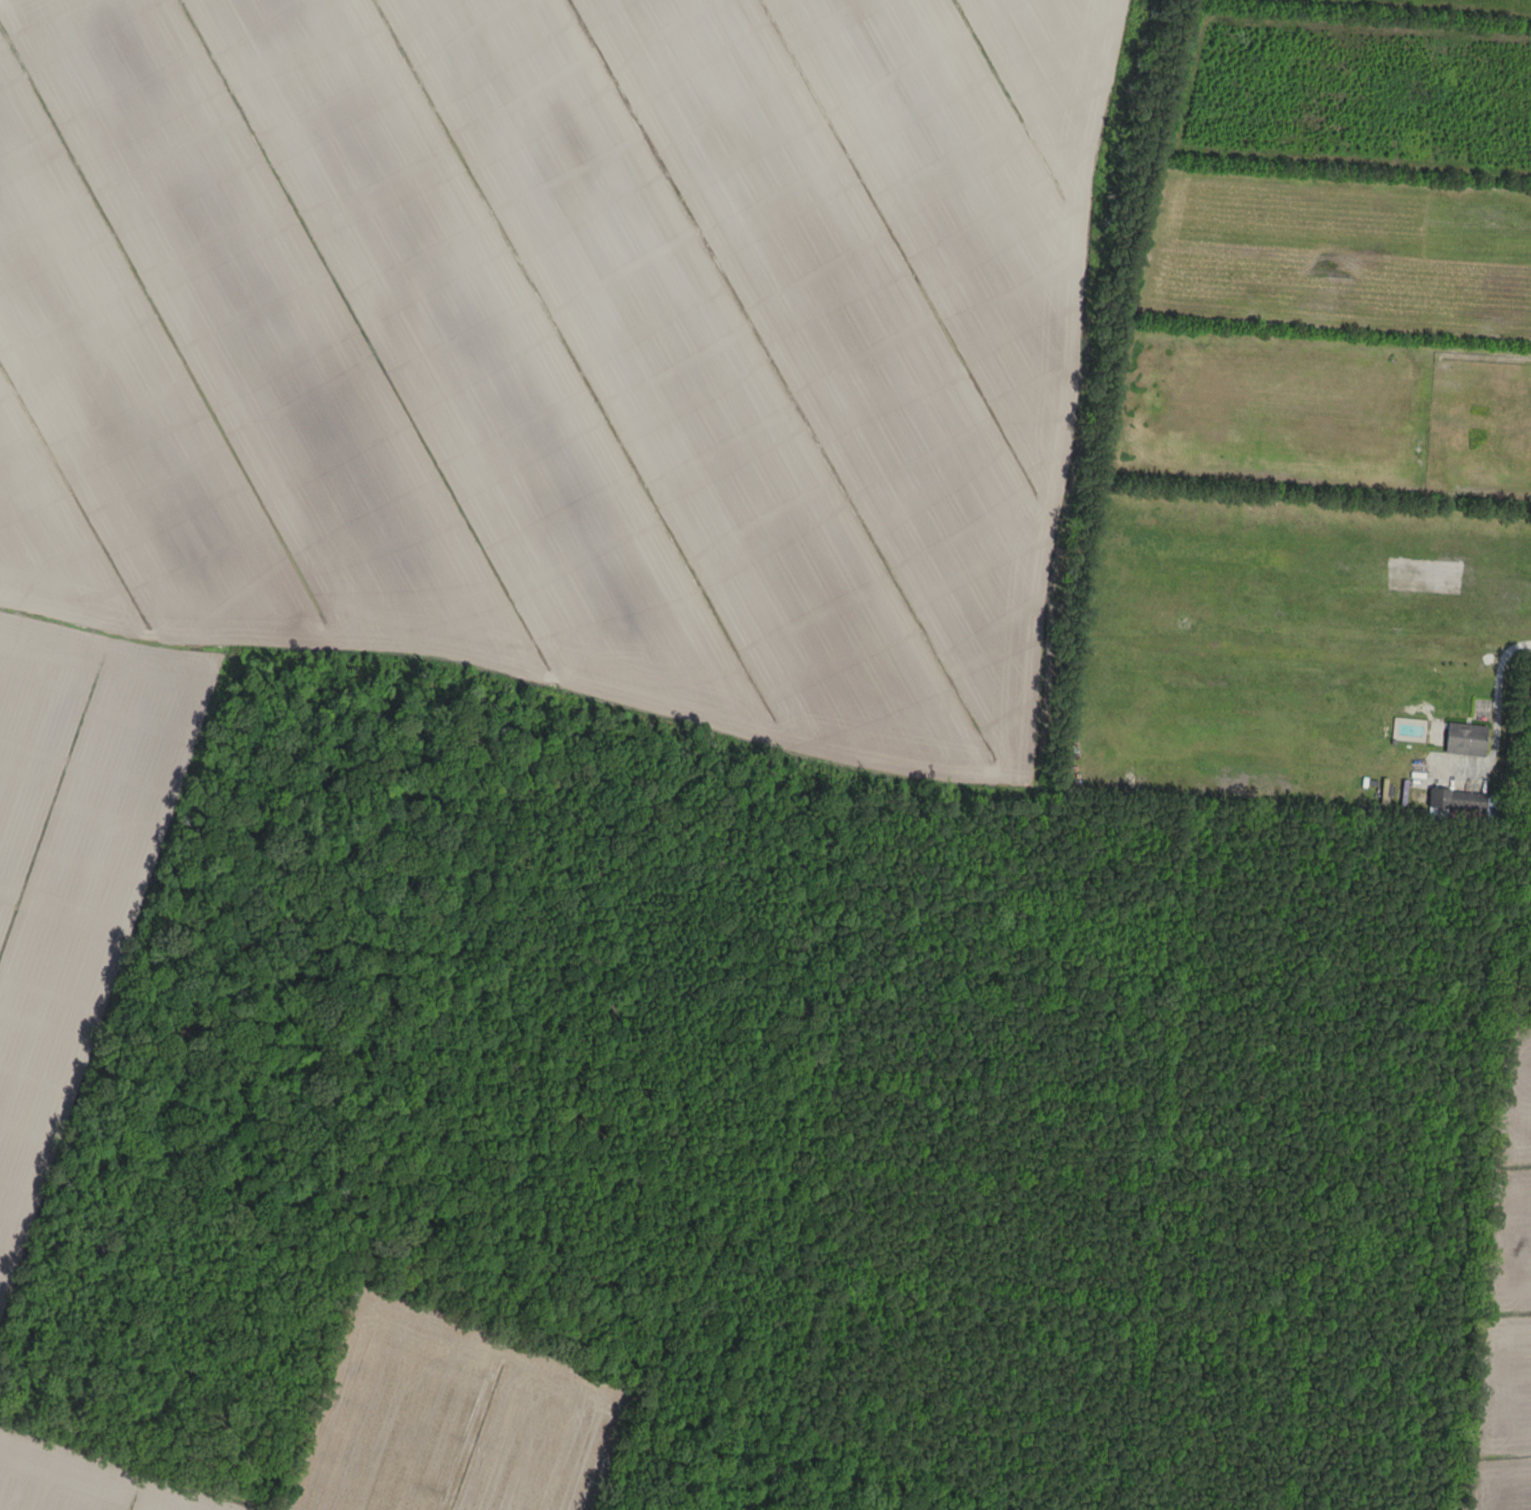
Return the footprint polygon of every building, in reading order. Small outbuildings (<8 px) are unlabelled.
[(1444,754),(1484,757),(1487,727),(1447,723),(1444,754)] [(1427,817),(1448,818),(1448,810),(1489,812),(1490,793),(1429,790),(1427,817)]
